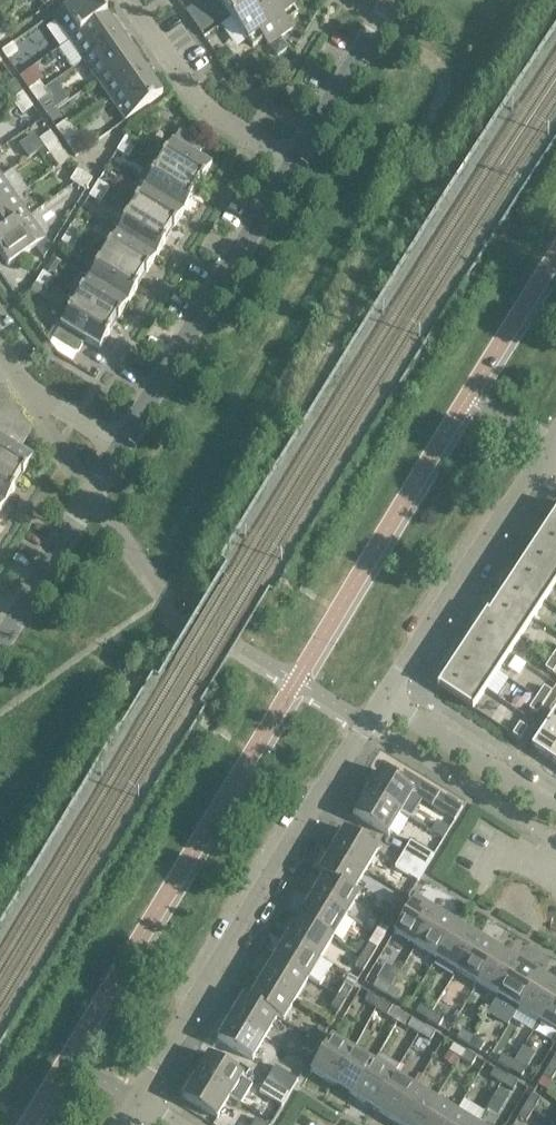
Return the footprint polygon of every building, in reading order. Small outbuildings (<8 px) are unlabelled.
[(70,42),(107,15),(96,0),(81,0),(54,19),(70,42)] [(254,0),(220,0),(232,18),(255,2),(254,0)] [(288,0),(257,0),(255,2),(280,38),(292,29),(288,23),(299,15),(288,0)] [(280,38),(255,2),(232,18),(253,47),(264,40),(268,46),(280,38)] [(116,28),(107,15),(70,42),(84,61),(117,37),(113,30),(116,28)] [(196,23),(195,24),(204,35),(213,28),(204,17),(196,23)] [(122,44),(117,37),(84,61),(97,81),(135,55),(126,42),(122,44)] [(13,44),(2,52),(7,59),(18,51),(13,44)] [(229,51),(219,58),(228,70),(238,64),(229,51)] [(143,67),(135,55),(97,81),(111,100),(145,77),(140,70),(143,67)] [(150,84),(145,77),(111,100),(126,121),(163,95),(153,81),(150,84)] [(39,82),(28,89),(33,97),(45,89),(39,82)] [(50,96),(45,89),(33,97),(39,104),(50,96)] [(28,100),(23,93),(12,101),(17,108),(28,100)] [(33,108),(28,100),(17,108),(22,115),(33,108)] [(67,121),(56,129),(61,136),(72,128),(67,121)] [(77,135),(72,128),(61,136),(66,143),(77,135)] [(180,131),(159,166),(196,189),(200,182),(202,183),(212,167),(197,157),(204,146),(180,131)] [(56,140),(51,132),(40,140),(45,147),(56,140)] [(138,143),(126,136),(122,143),(133,150),(138,143)] [(61,147),(56,140),(45,147),(50,155),(61,147)] [(133,150),(122,143),(117,151),(129,158),(133,150)] [(196,189),(159,166),(145,189),(184,213),(193,197),(191,196),(196,189)] [(92,179),(77,170),(70,181),(85,191),(92,179)] [(2,177),(0,179),(0,208),(16,197),(2,177)] [(110,188),(99,181),(94,189),(105,196),(110,188)] [(105,196),(94,189),(89,197),(101,204),(105,196)] [(184,213),(145,189),(131,212),(168,234),(172,227),(174,228),(184,213)] [(16,197),(0,208),(0,238),(30,217),(16,197)] [(168,234),(131,212),(117,235),(156,258),(165,243),(163,242),(168,234)] [(30,217),(0,238),(0,254),(8,266),(46,239),(30,217)] [(82,234),(71,227),(66,235),(77,242),(82,234)] [(77,242),(66,235),(61,242),(73,249),(77,242)] [(156,258),(117,235),(103,257),(140,280),(144,273),(146,274),(156,258)] [(140,280),(103,257),(89,280),(128,304),(137,289),(136,287),(140,280)] [(54,280),(43,272),(38,280),(50,287),(54,280)] [(50,287),(38,280),(33,288),(45,295),(50,287)] [(128,304),(89,280),(75,303),(112,326),(117,318),(119,319),(128,304)] [(112,326),(75,303),(54,338),(78,353),(85,341),(100,350),(110,334),(108,333),(112,326)] [(1,388),(0,389),(0,438),(19,450),(31,431),(1,388)] [(17,481),(22,474),(24,475),(33,459),(19,450),(0,438),(0,471),(17,481)] [(0,471),(0,502),(5,505),(15,490),(13,489),(17,481),(0,471)] [(554,515),(548,526),(555,531),(555,513),(554,515)] [(548,526),(536,544),(555,557),(555,531),(548,526)] [(536,544),(524,561),(555,583),(555,557),(536,544)] [(524,561),(512,579),(545,601),(555,584),(555,583),(524,561)] [(545,601),(512,579),(501,597),(533,619),(545,601)] [(533,619),(501,597),(489,615),(521,636),(533,619)] [(521,636),(489,615),(484,622),(482,621),(475,631),(509,654),(521,636)] [(509,654),(475,631),(463,649),(498,672),(509,654)] [(498,672),(463,649),(451,667),(486,690),(498,672)] [(552,657),(545,668),(553,674),(555,669),(555,660),(552,657)] [(486,690),(451,667),(439,686),(473,709),(486,690)] [(544,687),(537,698),(544,703),(552,692),(544,687)] [(544,703),(537,698),(529,709),(537,714),(544,703)] [(550,760),(555,751),(555,712),(555,711),(531,748),(550,760)] [(520,724),(512,735),(520,740),(527,729),(520,724)] [(366,793),(400,813),(410,819),(420,802),(430,808),(438,795),(403,774),(398,782),(379,771),(378,772),(379,773),(367,793),(367,792),(366,793)] [(400,813),(366,793),(367,794),(355,814),(354,813),(353,814),(389,836),(389,835),(388,834),(400,813)] [(462,808),(440,794),(432,807),(455,821),(462,808)] [(436,819),(429,830),(443,838),(449,827),(436,819)] [(331,851),(365,872),(378,851),(379,852),(380,851),(344,829),(343,830),(344,831),(332,851),(331,851)] [(411,842),(403,855),(426,869),(433,856),(411,842)] [(365,872),(331,851),(331,852),(320,872),(318,871),(318,873),(325,877),(325,876),(353,893),(353,892),(365,872)] [(426,869),(403,855),(395,868),(418,882),(426,869)] [(353,893),(325,876),(325,877),(313,897),(312,896),(311,897),(346,917),(358,897),(359,898),(360,896),(353,892),(353,893)] [(346,917),(311,897),(312,898),(300,918),(333,938),(346,917)] [(416,899),(415,899),(393,934),(395,935),(395,934),(416,946),(437,912),(436,912),(435,912),(416,900),(416,899)] [(394,902),(387,914),(395,919),(402,907),(394,902)] [(437,912),(416,946),(437,959),(457,925),(437,913),(437,912)] [(395,919),(387,914),(380,925),(389,930),(395,919)] [(333,938),(300,918),(288,938),(287,937),(287,938),(321,959),(333,938)] [(477,937),(457,925),(437,959),(457,971),(478,937),(477,936),(477,937)] [(478,937),(457,971),(478,983),(498,950),(478,938),(478,937)] [(321,959),(287,938),(286,938),(287,939),(275,959),(308,979),(321,959)] [(369,944),(362,956),(370,961),(377,949),(369,944)] [(518,962),(498,950),(478,983),(498,996),(519,962),(518,961),(518,962)] [(370,961),(362,956),(355,967),(363,972),(370,961)] [(308,979),(275,959),(263,979),(262,978),(262,979),(296,1000),(308,979)] [(519,962),(498,996),(519,1008),(539,975),(519,963),(519,962)] [(539,975),(519,1008),(539,1021),(555,993),(555,985),(539,975)] [(296,1000),(262,979),(261,980),(262,980),(250,1000),(250,1001),(278,1017),(277,1018),(284,1022),(285,1021),(284,1020),(296,1000)] [(378,980),(373,988),(384,995),(389,987),(378,980)] [(344,985),(337,997),(345,1002),(352,990),(344,985)] [(401,994),(389,987),(384,995),(396,1002),(401,994)] [(539,1021),(555,1031),(555,993),(539,1021)] [(381,1000),(370,994),(365,1001),(376,1008),(381,1000)] [(231,1017),(231,1018),(265,1038),(277,1018),(278,1017),(250,1001),(250,1000),(243,996),(243,997),(244,998),(232,1018),(231,1017)] [(345,1002),(337,997),(330,1008),(338,1013),(345,1002)] [(393,1007),(381,1000),(376,1008),(388,1015),(393,1007)] [(421,1006),(416,1014),(427,1021),(432,1013),(421,1006)] [(443,1019),(432,1013),(427,1021),(439,1027),(443,1019)] [(265,1038),(231,1018),(230,1018),(231,1019),(219,1039),(218,1038),(217,1039),(253,1061),(254,1060),(253,1059),(265,1038)] [(424,1026),(412,1019),(408,1027),(419,1034),(424,1026)] [(435,1033),(424,1026),(419,1034),(430,1041),(435,1033)] [(319,1027),(312,1039),(320,1043),(327,1032),(319,1027)] [(462,1030),(457,1038),(468,1045),(473,1037),(462,1030)] [(333,1037),(332,1036),(310,1072),(312,1073),(312,1072),(332,1084),(332,1085),(353,1051),(332,1038),(333,1037)] [(485,1044),(473,1037),(468,1045),(480,1052),(485,1044)] [(320,1043),(312,1039),(305,1050),(313,1055),(320,1043)] [(465,1051),(453,1044),(449,1052),(460,1059),(465,1051)] [(373,1063),(353,1051),(332,1085),(333,1085),(353,1097),(373,1063)] [(476,1058),(465,1051),(460,1059),(471,1066),(476,1058)] [(195,1076),(230,1097),(241,1104),(252,1085),(241,1078),(242,1076),(243,1077),(244,1076),(208,1054),(207,1056),(208,1056),(196,1076),(195,1076)] [(503,1055),(498,1063),(509,1070),(514,1062),(503,1055)] [(397,1070),(376,1058),(373,1063),(353,1097),(373,1109),(373,1110),(394,1076),(397,1070)] [(526,1069),(514,1062),(509,1070),(521,1077),(526,1069)] [(550,1065),(543,1076),(551,1081),(555,1073),(555,1068),(550,1065)] [(275,1066),(267,1079),(290,1093),(298,1080),(275,1066)] [(506,1076),(495,1069),(490,1077),(501,1084),(506,1076)] [(230,1097),(195,1076),(195,1077),(196,1077),(184,1097),(182,1096),(182,1098),(218,1119),(218,1118),(217,1117),(230,1097)] [(415,1088),(394,1076),(373,1110),(374,1110),(375,1109),(394,1121),(415,1088)] [(517,1083),(506,1076),(501,1084),(513,1091),(517,1083)] [(290,1093),(267,1079),(259,1092),(282,1107),(290,1093)] [(415,1088),(394,1121),(400,1124),(420,1124),(435,1100),(415,1088)] [(540,1100),(532,1095),(525,1106),(533,1111),(540,1100)] [(435,1100),(420,1124),(448,1124),(456,1113),(435,1100)] [(533,1111),(525,1106),(518,1118),(526,1123),(533,1111)] [(456,1113),(448,1124),(476,1124),(456,1113)]
